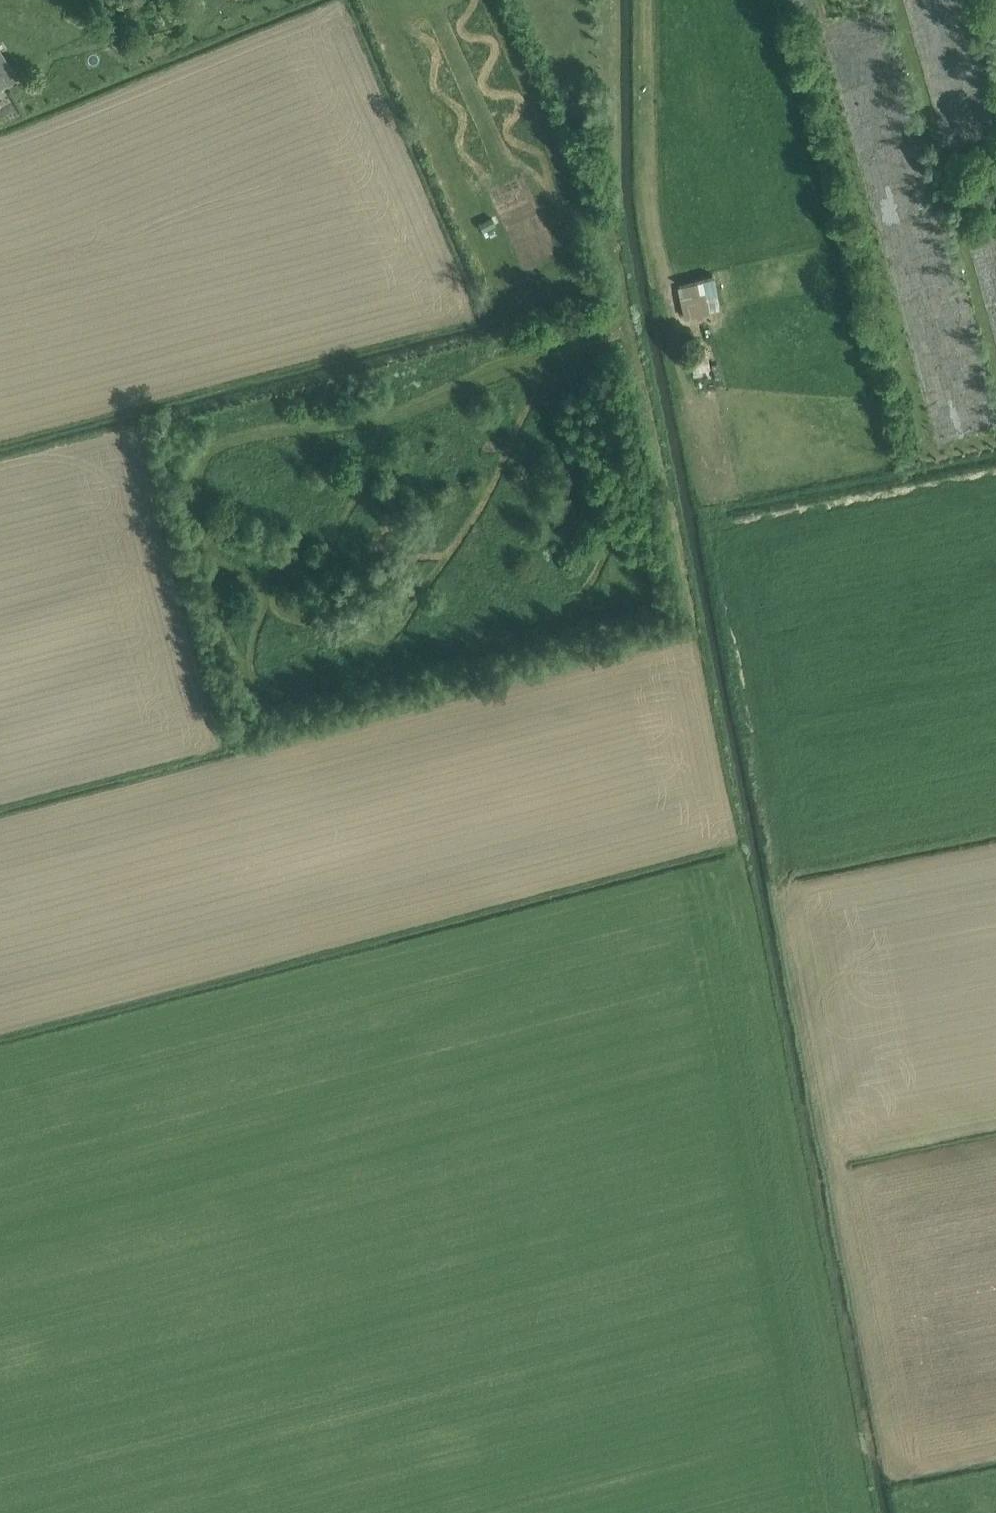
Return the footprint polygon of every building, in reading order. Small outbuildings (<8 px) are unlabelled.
[(15,102),(0,78),(0,111),(15,102)] [(686,299),(681,300),(685,320),(711,315),(706,294),(704,295),(686,299)]
